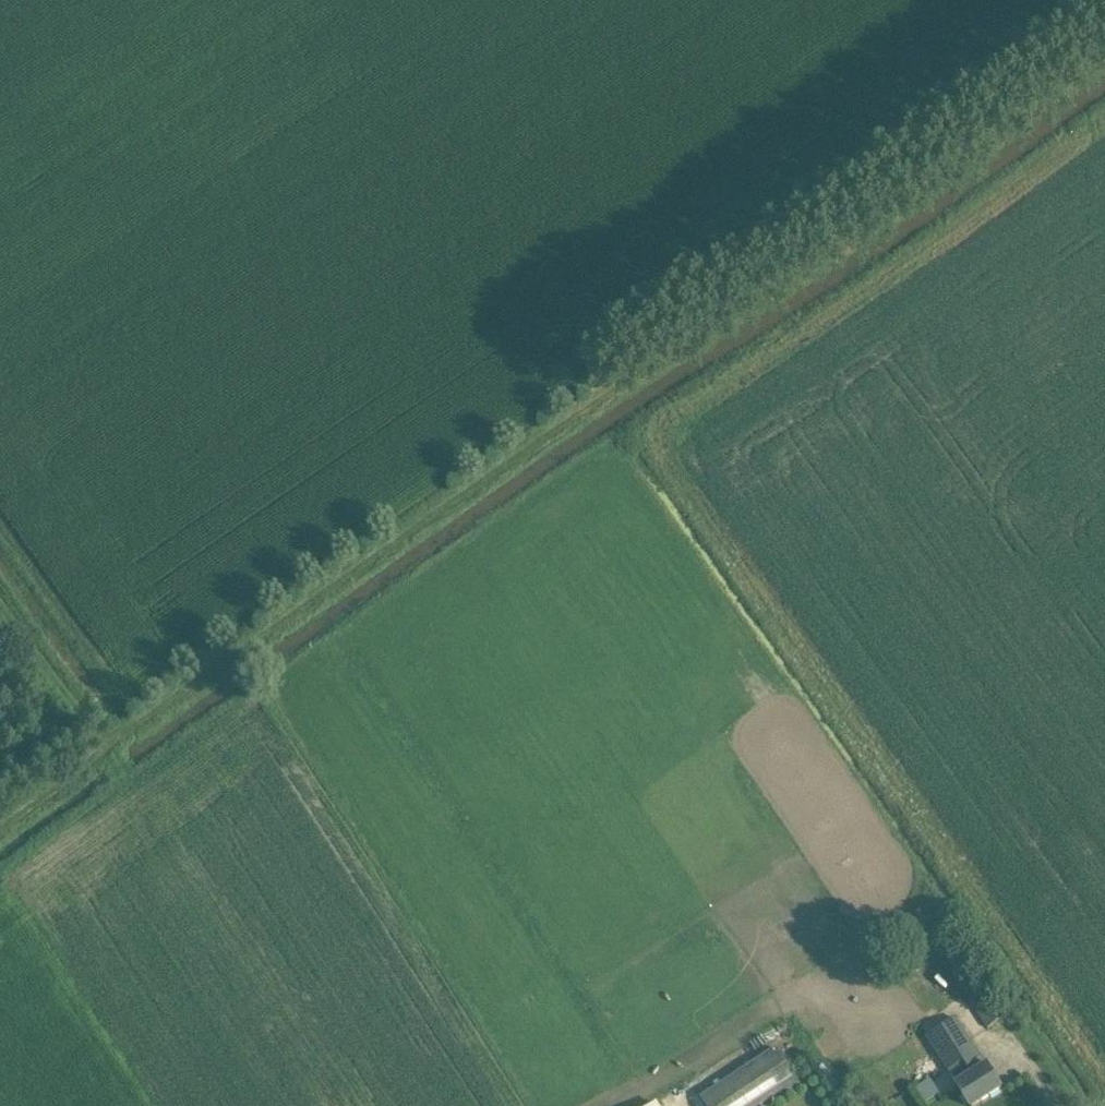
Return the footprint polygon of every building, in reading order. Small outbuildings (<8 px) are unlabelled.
[(956,1019),(928,1037),(957,1083),(956,1083),(970,1105),(975,1105),(1002,1089),(987,1065),(986,1066),(956,1019)] [(706,1105),(757,1105),(779,1091),(782,1095),(797,1085),(774,1050),(701,1098),(706,1105)] [(928,1081),(915,1087),(921,1101),(934,1095),(928,1081)]
